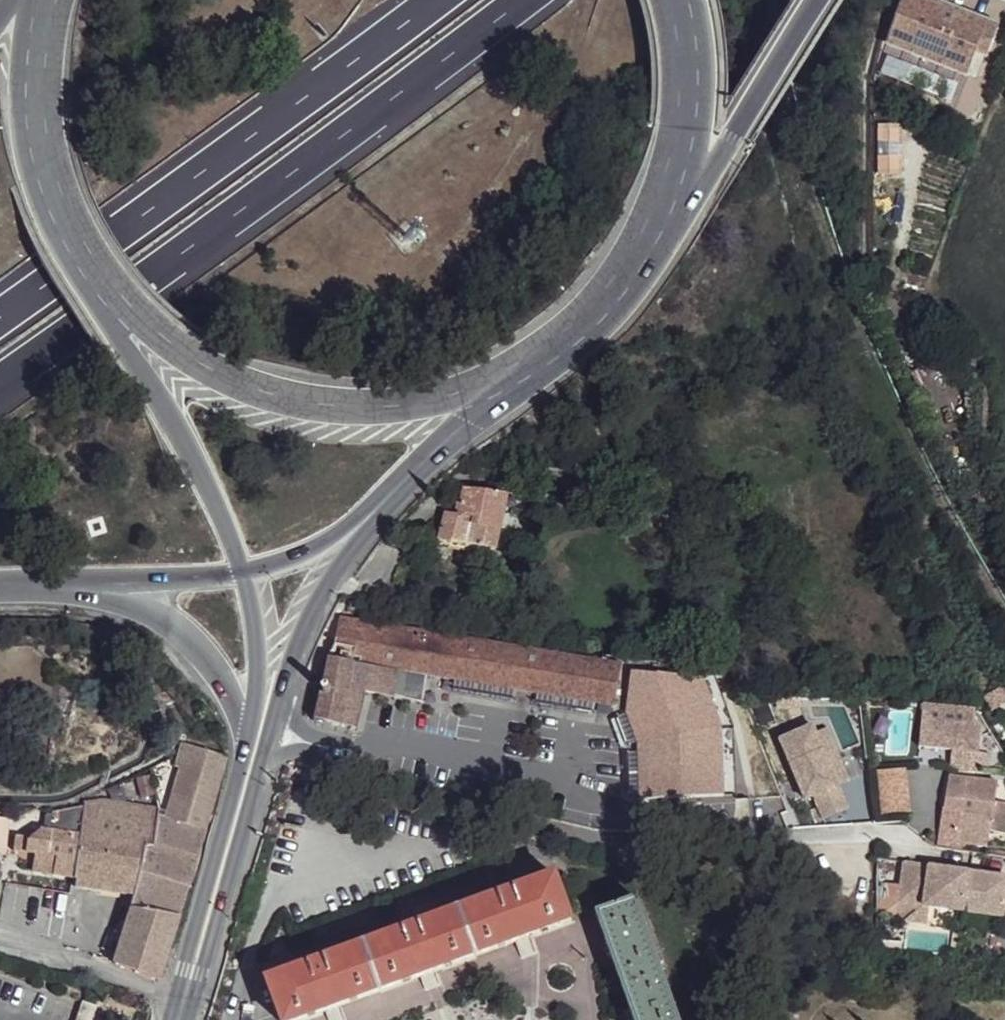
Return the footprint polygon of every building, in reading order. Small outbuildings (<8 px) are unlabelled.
[(932,0),(903,0),(886,44),(889,45),(966,76),(975,53),(984,56),(997,23),(978,17),(932,0)] [(896,172),(897,124),(880,124),(879,172),(896,172)] [(485,478),(467,475),(464,487),(483,490),(485,478)] [(483,490),(464,487),(457,514),(445,512),(437,541),(440,542),(494,549),(506,494),(483,490)] [(494,549),(440,542),(437,558),(490,567),(494,549)] [(331,659),(316,720),(356,727),(366,692),(423,702),(427,675),(614,705),(621,665),(341,617),(335,659),(331,659)] [(629,799),(722,795),(716,670),(623,674),(629,799)] [(979,713),(919,708),(916,749),(950,752),(948,770),(975,772),(979,713)] [(818,722),(785,734),(808,795),(816,792),(825,816),(850,808),(840,783),(820,727),(818,722)] [(832,723),(820,727),(840,783),(852,779),(832,723)] [(147,841),(147,848),(137,880),(132,896),(129,906),(112,963),(116,965),(157,982),(178,917),(197,854),(207,828),(229,758),(189,748),(168,813),(166,820),(158,844),(147,841)] [(906,776),(872,779),(878,823),(911,819),(906,776)] [(996,783),(948,777),(944,810),(943,810),(936,850),(966,852),(967,845),(987,847),(996,783)] [(40,829),(25,842),(15,840),(14,853),(35,855),(34,873),(51,875),(54,875),(53,884),(72,887),(74,878),(75,873),(77,873),(75,888),(126,894),(131,879),(137,880),(147,848),(147,841),(158,844),(166,820),(168,813),(100,802),(63,809),(50,811),(49,817),(47,831),(40,829)] [(8,826),(9,820),(0,820),(0,855),(6,855),(8,826)] [(903,862),(897,902),(962,911),(1004,917),(1004,876),(903,862)] [(555,876),(266,980),(281,1019),(295,1019),(571,922),(555,876)] [(636,900),(596,914),(635,1019),(680,1019),(636,900)] [(87,983),(82,1003),(95,1007),(101,987),(87,983)] [(95,1007),(82,1003),(78,1019),(90,1019),(95,1007)]
